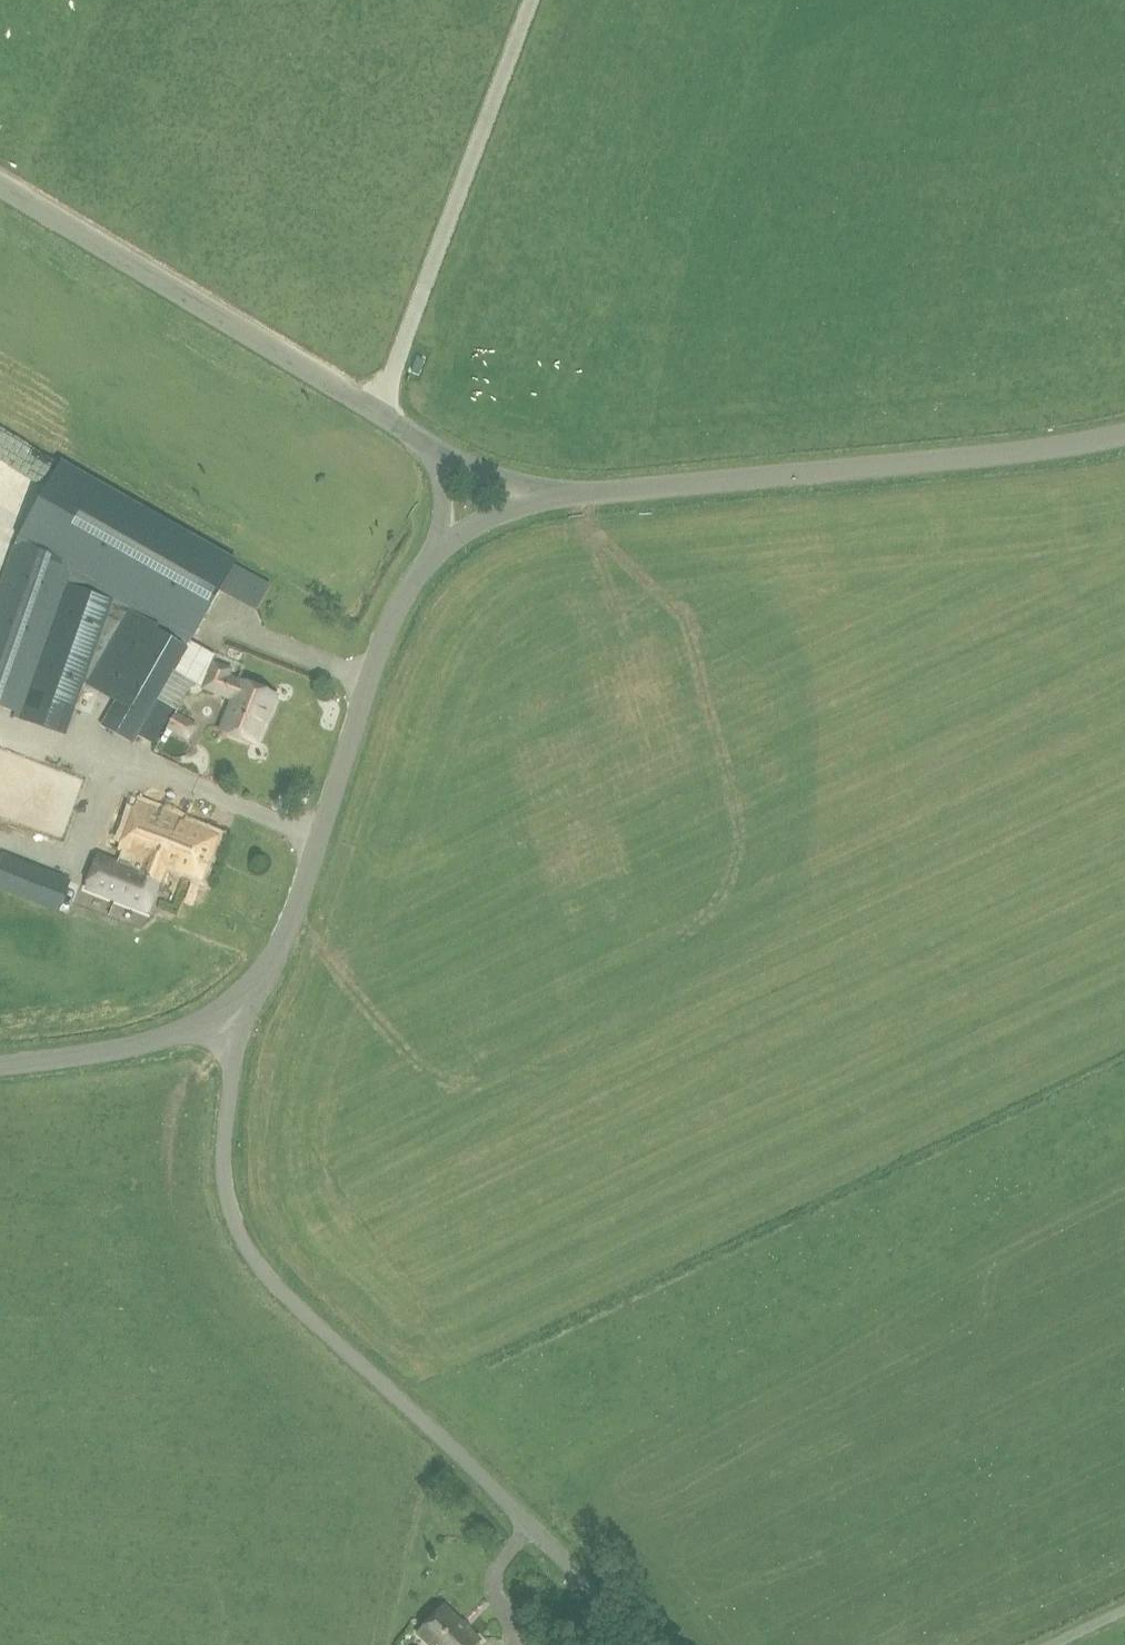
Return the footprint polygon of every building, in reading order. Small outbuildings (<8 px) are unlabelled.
[(78,702),(77,702),(84,683),(88,686),(115,701),(101,725),(134,743),(159,700),(191,642),(190,642),(236,561),(61,461),(15,542),(0,585),(0,705),(26,713),(24,720),(57,732),(65,707),(75,710),(76,707),(78,702)] [(268,610),(276,591),(239,574),(230,593),(268,610)] [(214,656),(191,642),(159,700),(176,710),(193,681),(205,687),(234,698),(223,729),(258,742),(270,712),(271,712),(279,693),(229,675),(231,668),(212,661),(214,656)] [(22,722),(0,716),(0,801),(22,722)] [(136,854),(130,868),(99,856),(87,889),(149,912),(166,863),(201,876),(216,836),(181,823),(182,820),(140,804),(123,849),(136,854)] [(56,909),(66,881),(0,857),(0,889),(56,909)] [(482,1641),(445,1606),(418,1633),(430,1644),(478,1644),(482,1641)]
